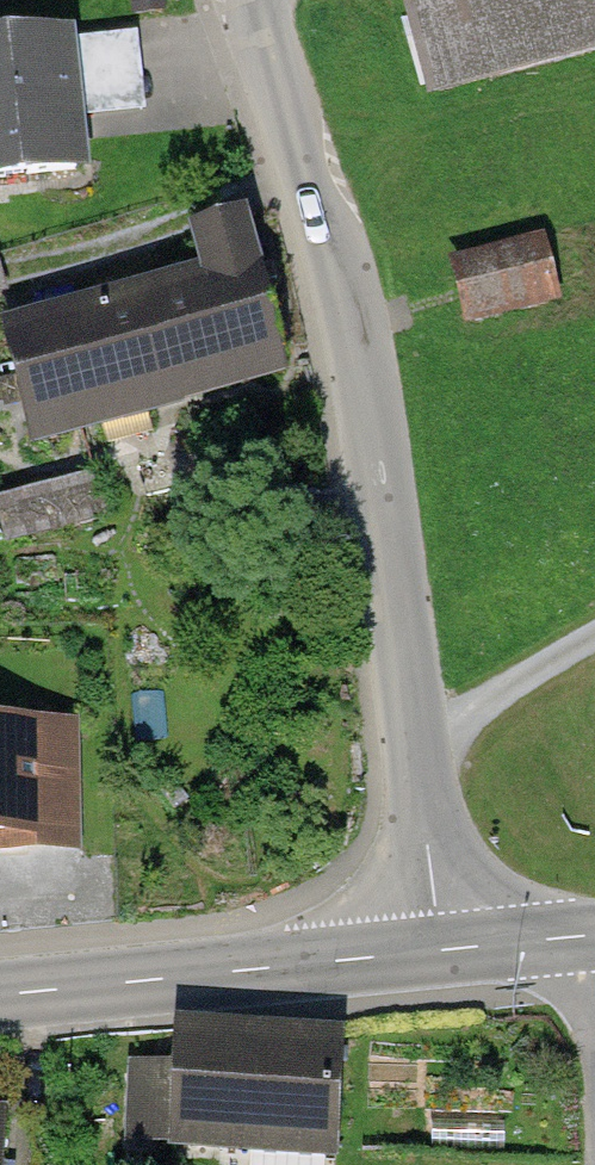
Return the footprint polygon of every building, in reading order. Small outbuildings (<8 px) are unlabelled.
[(434,80),(594,35),(594,0),(411,0),(434,80)] [(82,169),(67,29),(0,36),(0,178),(82,169)] [(205,286),(9,337),(33,430),(282,365),(244,221),(192,234),(205,286)] [(550,297),(537,248),(453,269),(466,319),(550,297)] [(97,472),(0,498),(0,514),(7,539),(108,512),(97,472)] [(0,726),(0,850),(11,851),(68,852),(70,727),(0,726)] [(175,1060),(126,1057),(120,1142),(331,1155),(338,1039),(177,1029),(175,1060)]
